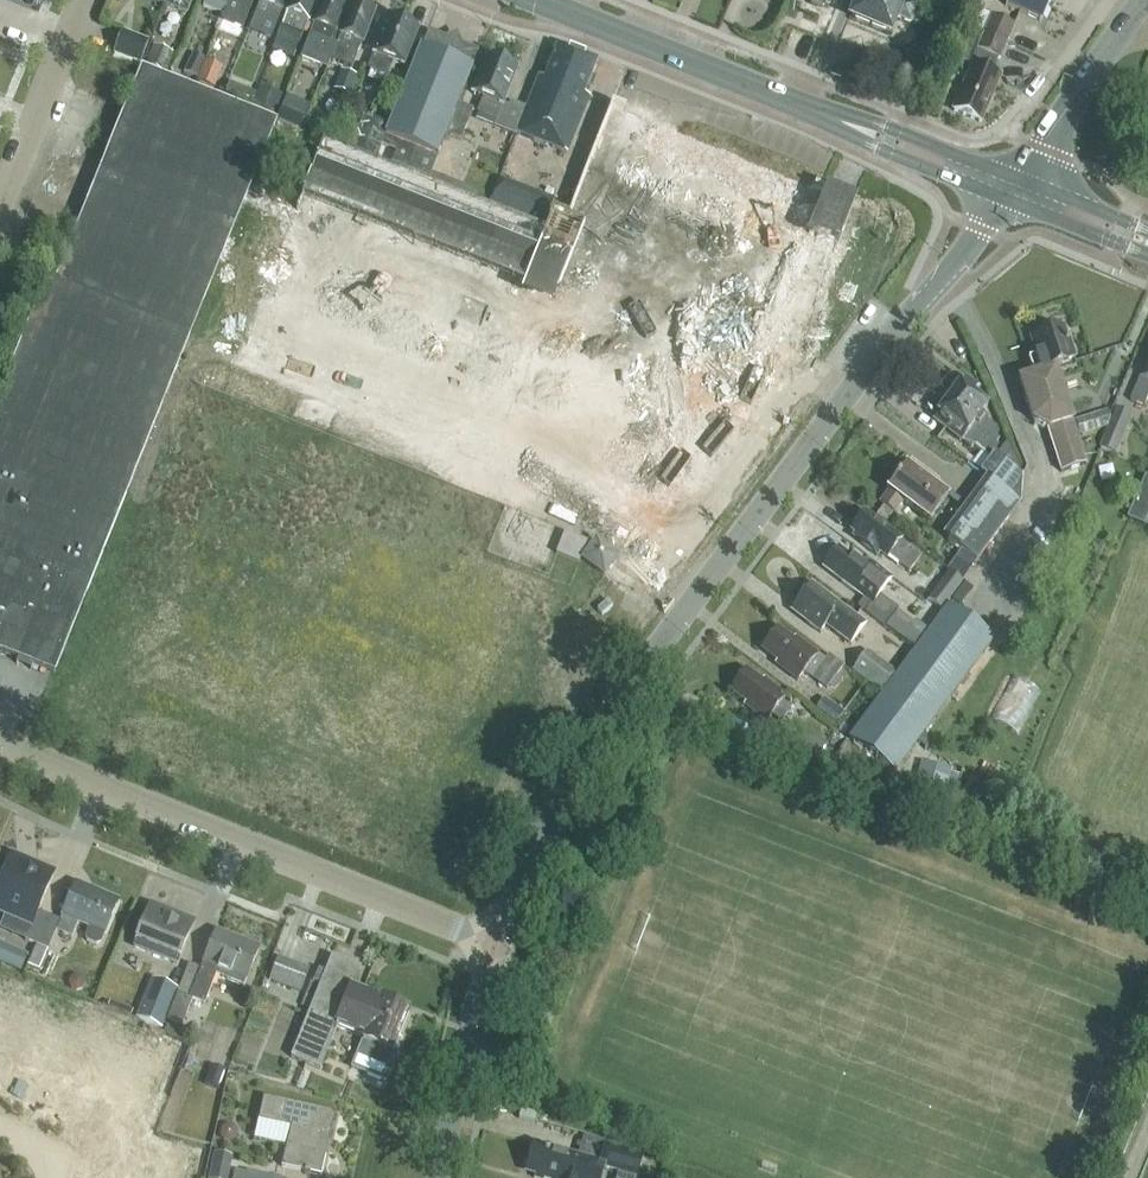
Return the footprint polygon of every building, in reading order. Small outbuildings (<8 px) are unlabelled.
[(164,5),(184,13),(189,0),(166,0),(164,5)] [(224,15),(229,0),(205,0),(202,8),(224,15)] [(224,15),(244,22),(253,0),(229,0),(224,15)] [(259,3),(249,29),(269,37),(284,0),(261,0),(259,3)] [(270,50),(292,59),(298,44),(307,22),(316,0),(292,0),(286,14),(283,23),(281,22),(276,35),(270,50)] [(334,33),(347,0),(323,0),(300,59),(320,67),(329,43),(330,43),(334,33)] [(895,17),(909,22),(916,5),(904,0),(859,0),(851,18),(889,33),(895,17)] [(1005,6),(1040,22),(1050,0),(1007,0),(1005,6)] [(339,35),(329,60),(351,69),(374,10),(354,2),(340,35),(339,35)] [(991,16),(984,34),(1006,43),(1013,26),(991,16)] [(386,76),(392,62),(402,66),(417,29),(389,18),(368,69),(386,76)] [(149,41),(122,31),(112,55),(139,65),(149,41)] [(446,136),(458,105),(472,70),(470,69),(477,53),(459,46),(458,43),(449,39),(445,41),(428,34),(421,49),(419,49),(384,137),(385,137),(376,159),(406,170),(429,179),(446,136)] [(999,60),(1006,43),(984,34),(971,64),(973,65),(953,112),(980,123),(1000,76),(991,72),(997,59),(999,60)] [(151,45),(141,70),(163,79),(164,74),(173,55),(151,45)] [(566,154),(588,98),(583,96),(596,63),(557,47),(544,80),(538,78),(516,134),(566,154)] [(473,94),(482,98),(476,113),(496,121),(503,105),(501,105),(516,69),(487,58),(473,94)] [(222,68),(206,62),(198,82),(214,89),(222,68)] [(289,225),(297,205),(251,181),(274,123),(273,122),(247,112),(222,102),(163,79),(141,70),(56,281),(48,278),(0,397),(0,653),(53,674),(243,201),(289,225)] [(339,71),(332,91),(349,97),(356,78),(339,71)] [(224,97),(222,102),(247,112),(254,94),(229,84),(224,97)] [(258,95),(254,94),(247,112),(273,122),(274,120),(283,96),(261,88),(258,95)] [(472,111),(458,105),(446,136),(460,141),(472,111)] [(854,201),(853,201),(853,202),(611,106),(566,222),(557,218),(552,216),(546,231),(322,143),(297,205),(289,225),(238,355),(461,444),(457,453),(486,465),(483,471),(646,536),(673,468),(690,475),(717,408),(725,411),(724,413),(747,422),(758,394),(735,385),(733,389),(725,386),(743,341),(742,340),(746,331),(747,331),(747,330),(767,338),(766,340),(795,352),(854,201)] [(281,108),(276,121),(299,130),(300,128),(304,117),(281,108)] [(388,127),(361,117),(349,148),(376,158),(383,140),(382,140),(388,127)] [(526,210),(513,204),(510,211),(508,216),(522,221),(526,210)] [(1036,355),(1034,355),(1040,373),(1018,380),(1032,422),(1048,430),(1068,491),(1081,487),(1077,474),(1080,473),(1078,467),(1086,464),(1055,369),(1073,363),(1061,327),(1058,329),(1057,326),(1045,330),(1045,333),(1031,337),(1036,355)] [(1147,363),(1131,402),(1145,408),(1147,400),(1147,363)] [(964,380),(949,400),(977,422),(972,428),(994,446),(998,441),(994,438),(997,434),(996,429),(980,417),(987,408),(973,398),(975,396),(974,395),(977,390),(964,380)] [(972,428),(977,422),(949,400),(934,420),(962,442),(964,439),(991,460),(994,457),(995,458),(997,448),(994,446),(972,428)] [(1100,415),(1074,423),(1079,438),(1105,430),(1100,415)] [(1114,456),(1121,441),(1108,435),(1101,450),(1114,456)] [(991,482),(1003,491),(1015,475),(1015,472),(995,458),(994,457),(991,460),(981,474),(991,482)] [(929,522),(946,499),(933,489),(934,489),(938,482),(911,461),(906,468),(905,467),(898,476),(894,473),(885,485),(889,488),(887,490),(889,491),(879,504),(893,515),(903,502),(929,522)] [(1015,472),(1015,475),(1003,491),(991,482),(948,541),(976,562),(1020,503),(1020,502),(1021,477),(1015,472)] [(1146,527),(1147,523),(1147,481),(1145,480),(1128,520),(1146,527)] [(889,556),(909,572),(921,557),(892,535),(864,514),(851,531),(856,535),(853,539),(876,556),(879,553),(887,559),(889,556)] [(578,563),(586,543),(564,534),(556,554),(578,563)] [(604,576),(617,559),(595,543),(583,560),(604,576)] [(858,608),(884,628),(898,610),(878,596),(891,579),(865,560),(860,566),(852,560),(850,562),(836,551),(824,567),(842,580),(841,582),(864,600),(858,608)] [(927,600),(940,611),(962,583),(949,572),(927,600)] [(826,597),(810,586),(792,610),(807,621),(805,623),(820,634),(827,625),(837,633),(836,635),(850,646),(866,625),(827,596),(826,597)] [(947,606),(897,674),(882,694),(848,740),(894,774),(993,640),(947,606)] [(912,649),(926,630),(915,621),(901,640),(912,649)] [(813,678),(826,689),(842,668),(828,657),(824,662),(794,639),(793,641),(777,629),(761,651),(776,663),(775,665),(797,682),(803,673),(812,680),(813,678)] [(852,671),(882,694),(897,674),(867,651),(852,671)] [(782,701),(785,696),(763,680),(762,682),(746,671),(730,692),(745,704),(743,706),(766,722),(771,715),(781,722),(791,709),(782,701)] [(784,749),(817,762),(819,758),(824,746),(790,733),(786,745),(784,749)] [(925,765),(921,781),(941,787),(945,773),(945,771),(925,765)] [(36,946),(48,917),(37,913),(53,875),(10,857),(0,882),(0,913),(31,926),(24,941),(36,946)] [(88,928),(84,938),(86,942),(96,946),(100,945),(118,903),(75,884),(59,922),(48,917),(36,946),(30,960),(27,968),(38,972),(41,965),(55,932),(71,939),(78,923),(88,928)] [(177,964),(180,955),(193,923),(150,906),(133,947),(177,964)] [(258,949),(215,932),(200,970),(188,965),(176,994),(204,1005),(215,976),(243,988),(258,949)] [(21,973),(28,956),(0,944),(0,964),(21,973)] [(269,980),(300,993),(309,970),(278,958),(269,980)] [(331,958),(290,1058),(319,1070),(337,1028),(363,1039),(357,1053),(387,1065),(409,1012),(379,1000),(378,1002),(352,991),(360,970),(331,958)] [(138,1021),(161,1030),(176,991),(154,982),(138,1021)] [(191,1001),(176,995),(166,1021),(181,1027),(191,1001)] [(11,1021),(0,1016),(0,1046),(11,1021)] [(56,1040),(38,1082),(63,1093),(81,1050),(56,1040)] [(88,1103),(106,1061),(81,1050),(63,1093),(88,1103)] [(88,1103),(113,1114),(131,1071),(106,1061),(88,1103)] [(213,1067),(206,1086),(219,1091),(226,1071),(213,1067)] [(113,1114),(139,1125),(157,1082),(131,1071),(113,1114)] [(263,1098),(258,1122),(290,1129),(281,1167),(321,1176),(334,1114),(263,1098)] [(125,1147),(118,1174),(135,1177),(165,1177),(170,1158),(125,1147)] [(605,1147),(600,1164),(599,1167),(604,1168),(620,1173),(635,1177),(638,1170),(641,1157),(605,1147)] [(532,1148),(526,1170),(536,1173),(534,1177),(601,1177),(604,1168),(599,1167),(600,1164),(562,1153),(561,1156),(532,1148)] [(213,1154),(208,1177),(228,1177),(232,1159),(213,1154)]
